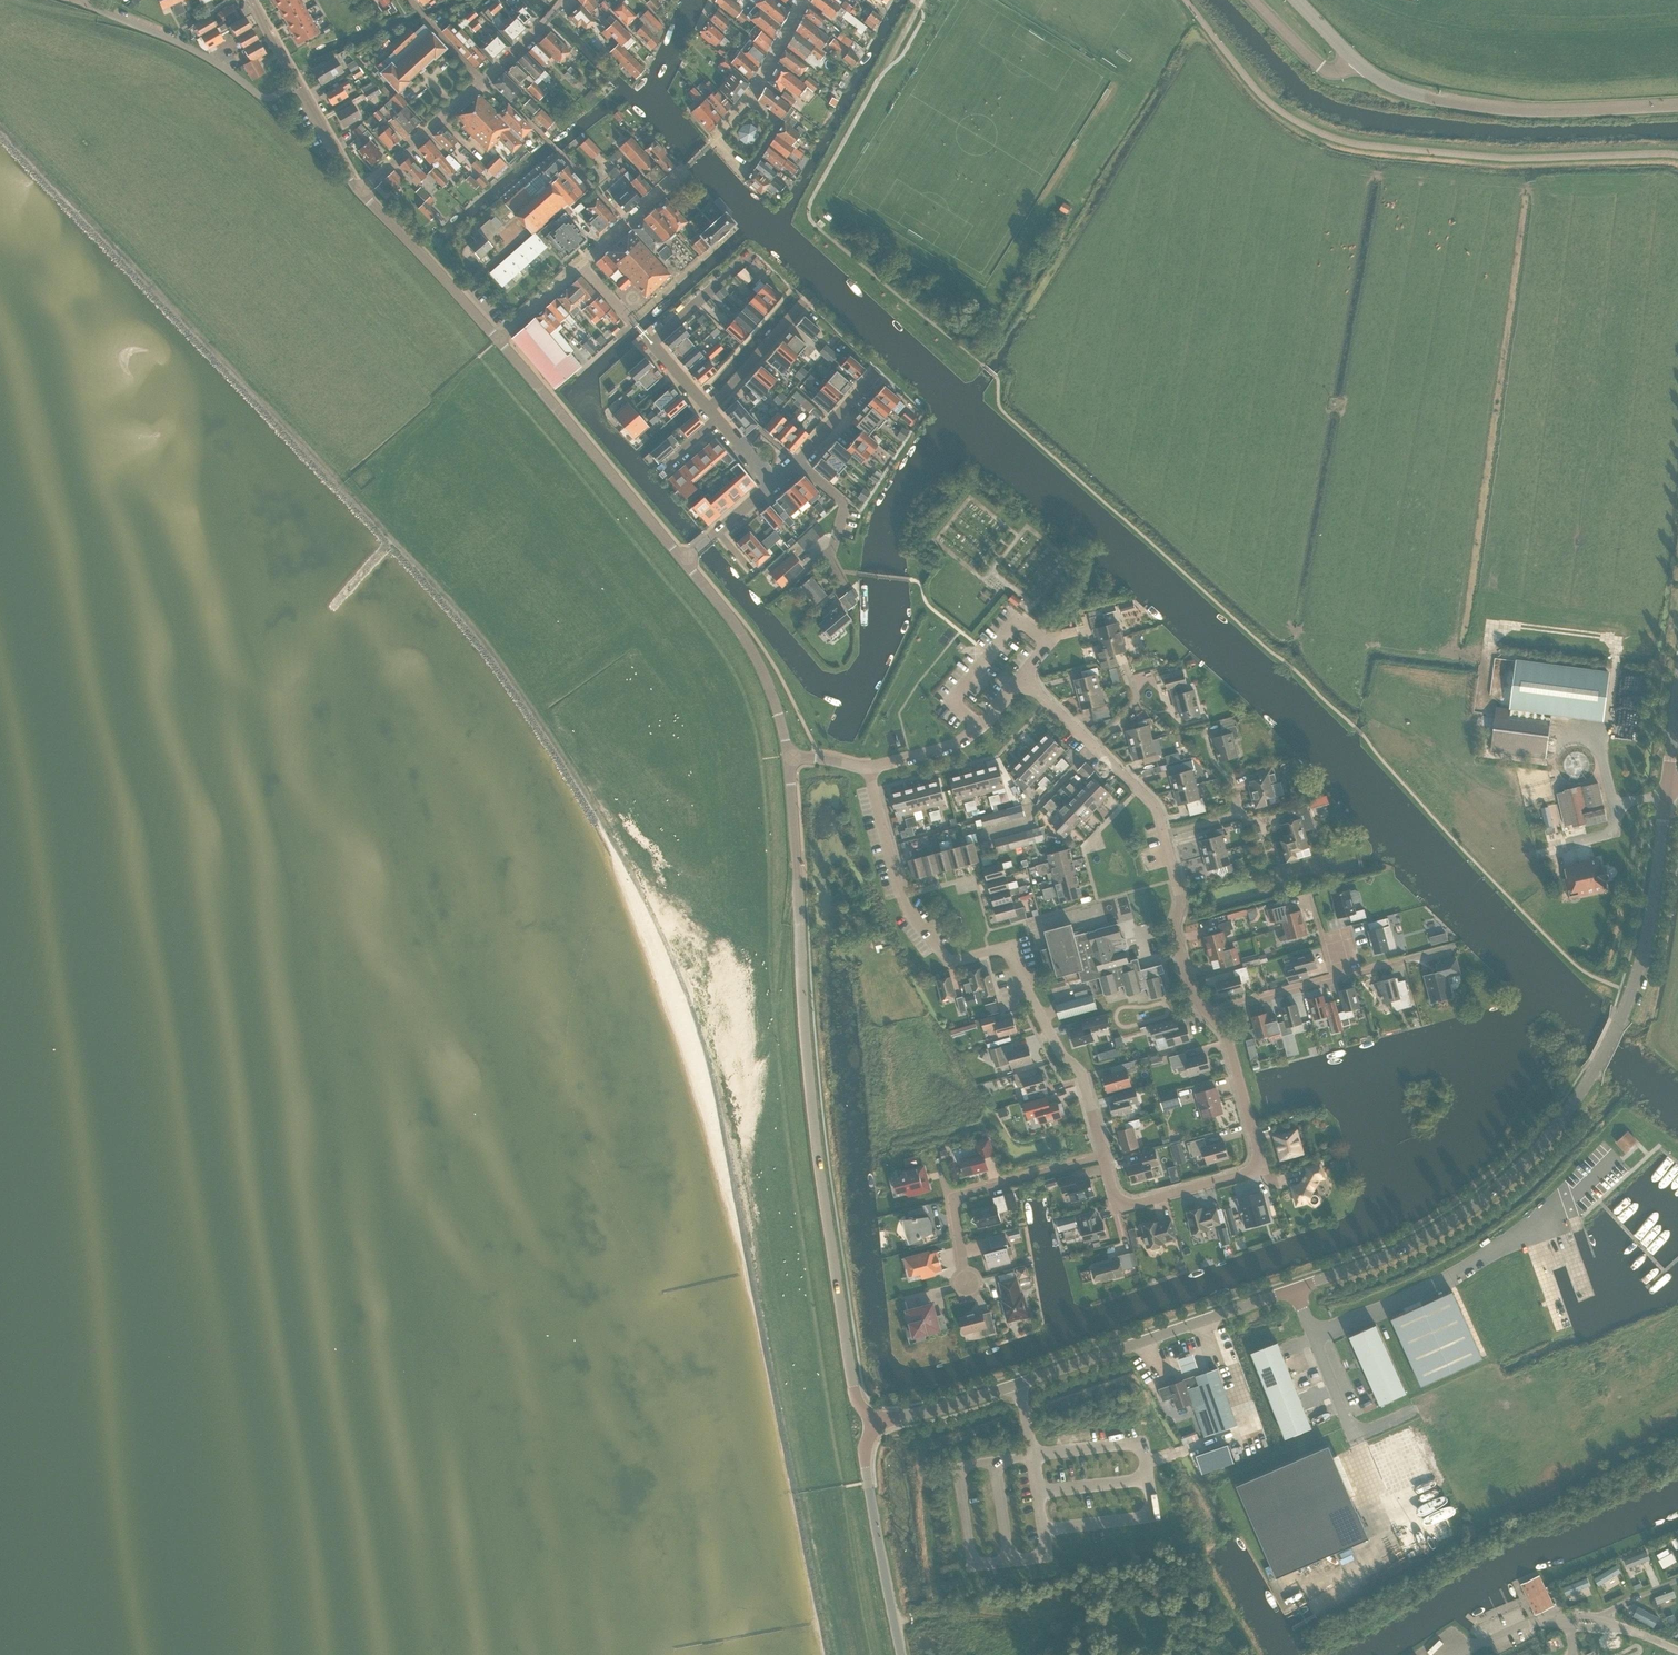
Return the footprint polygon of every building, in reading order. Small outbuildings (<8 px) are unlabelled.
[(137,0),(134,0),(127,6),(130,10),(130,9),(139,2),(137,0)] [(181,14),(174,0),(159,0),(159,1),(163,9),(172,5),(174,9),(173,9),(176,16),(181,14)] [(183,0),(174,0),(181,14),(186,12),(182,5),(181,5),(179,2),(183,0)] [(279,9),(296,0),(272,0),(276,7),(277,6),(279,9)] [(279,9),(278,10),(282,18),(284,17),(286,21),(305,10),(302,4),(303,4),(301,0),(296,0),(279,9)] [(583,5),(590,13),(599,5),(595,0),(588,0),(583,5)] [(603,5),(599,8),(603,13),(606,10),(610,7),(604,0),(600,3),(603,5)] [(646,4),(654,12),(661,6),(655,0),(650,0),(646,4)] [(736,17),(741,12),(742,10),(730,0),(715,0),(715,1),(736,18),(736,17)] [(781,25),(789,12),(774,0),(751,0),(781,25)] [(866,27),(831,0),(811,0),(810,2),(832,18),(837,12),(857,28),(856,31),(860,34),(866,27)] [(497,1),(492,5),(497,11),(502,7),(497,1)] [(626,25),(636,16),(622,2),(612,11),(626,25)] [(391,3),(390,4),(388,5),(390,8),(388,10),(390,14),(396,10),(394,6),(391,3)] [(513,11),(516,14),(527,26),(527,25),(536,17),(522,3),(517,8),(515,5),(511,8),(513,11)] [(849,11),(853,6),(849,3),(845,7),(849,11)] [(220,23),(217,24),(216,21),(213,22),(217,28),(219,32),(226,28),(223,21),(225,20),(223,17),(227,15),(232,25),(244,18),(237,6),(233,5),(218,13),(217,17),(220,23)] [(493,15),(497,11),(492,5),(488,9),(493,15)] [(586,30),(595,22),(580,5),(568,16),(577,27),(581,24),(586,30)] [(746,16),(747,17),(750,19),(774,39),(781,26),(756,5),(746,16)] [(803,15),(818,27),(824,19),(808,6),(803,15)] [(855,15),(858,10),(854,7),(850,11),(855,15)] [(291,33),(293,33),(312,22),(313,21),(310,15),(308,15),(305,10),(286,21),(288,25),(287,26),(291,33)] [(477,15),(473,10),(464,18),(468,23),(477,15)] [(655,34),(663,27),(647,10),(643,14),(640,11),(636,15),(655,34)] [(724,30),(730,23),(716,11),(710,19),(724,30)] [(878,26),(882,18),(872,11),(867,17),(864,22),(872,28),(875,24),(878,26)] [(747,17),(746,16),(741,12),(736,17),(742,22),(747,17)] [(530,28),(527,25),(527,26),(516,14),(511,18),(509,16),(505,19),(521,36),(530,28)] [(622,45),(631,36),(616,20),(615,20),(610,15),(606,20),(611,25),(606,30),(619,42),(622,45)] [(210,16),(202,20),(195,24),(202,37),(217,28),(213,22),(210,16)] [(244,18),(232,25),(230,25),(237,38),(252,29),(245,17),(244,18)] [(820,50),(829,38),(802,17),(795,31),(820,50)] [(512,45),(521,36),(505,19),(501,23),(504,25),(498,30),(512,45)] [(472,23),(478,29),(481,26),(475,20),(472,23)] [(293,33),(295,36),(293,37),(298,45),(320,32),(316,26),(315,27),(312,22),(293,33)] [(729,42),(724,36),(708,22),(700,32),(715,46),(720,40),(726,45),(729,42)] [(478,29),(472,23),(469,26),(475,32),(478,29)] [(381,72),(380,73),(398,93),(410,82),(409,81),(434,58),(435,59),(446,49),(430,31),(423,24),(414,33),(409,27),(388,46),(393,52),(387,58),(383,61),(383,60),(376,67),(381,72)] [(652,49),(659,40),(643,24),(636,33),(652,49)] [(465,41),(460,36),(449,25),(442,32),(467,58),(471,54),(469,51),(469,49),(463,43),(465,41)] [(756,25),(753,27),(752,29),(758,34),(755,38),(753,41),(766,53),(773,39),(756,25)] [(219,32),(217,28),(202,37),(208,49),(223,40),(219,32)] [(259,41),(252,29),(237,38),(244,49),(259,41)] [(607,40),(611,36),(604,29),(600,33),(607,40)] [(559,63),(570,51),(550,31),(539,43),(559,63)] [(818,53),(820,50),(795,31),(785,48),(803,61),(811,50),(815,53),(816,51),(818,53)] [(485,38),(501,55),(510,46),(497,32),(491,37),(489,34),(485,38)] [(742,40),(745,36),(740,32),(737,36),(742,40)] [(740,50),(758,68),(766,54),(752,42),(753,41),(755,38),(749,33),(744,39),(748,42),(740,50)] [(850,39),(848,38),(846,36),(845,35),(841,41),(842,42),(849,47),(853,42),(850,39)] [(390,42),(386,37),(381,41),(386,46),(390,42)] [(467,58),(476,68),(485,58),(474,46),(475,44),(470,38),(465,41),(463,43),(469,49),(469,51),(471,54),(467,58)] [(492,63),(501,55),(485,38),(482,41),(484,43),(479,48),(492,63)] [(853,66),(858,58),(848,51),(833,38),(829,44),(837,50),(836,51),(843,57),(843,58),(853,66)] [(266,53),(259,41),(244,49),(251,61),(256,58),(263,55),(266,53)] [(554,59),(551,57),(537,43),(528,51),(543,65),(548,60),(550,63),(554,59)] [(636,78),(644,70),(618,43),(610,51),(636,78)] [(803,61),(786,49),(779,61),(800,77),(808,65),(803,61)] [(734,58),(731,63),(736,67),(751,80),(758,68),(737,50),(732,57),(734,58)] [(535,79),(538,76),(545,83),(551,77),(527,53),(517,61),(535,79)] [(251,61),(244,65),(252,80),(265,73),(258,61),(264,58),(263,55),(256,58),(251,61)] [(321,85),(343,72),(335,58),(322,66),(321,64),(312,69),(317,78),(318,80),(319,80),(321,85)] [(734,69),(736,67),(731,63),(725,58),(720,63),(731,72),(718,88),(733,103),(748,83),(734,69)] [(351,72),(359,68),(356,63),(348,67),(351,72)] [(522,81),(525,78),(531,84),(527,88),(539,100),(545,94),(542,90),(533,81),(534,81),(515,63),(505,72),(517,83),(521,80),(522,81)] [(798,97),(806,86),(777,64),(767,81),(780,91),(783,86),(798,97)] [(576,71),(570,66),(566,70),(572,75),(576,71)] [(354,78),(362,74),(359,68),(351,73),(354,78)] [(578,81),(567,71),(564,74),(574,84),(578,81)] [(510,101),(521,90),(503,73),(493,84),(510,101)] [(819,85),(808,76),(803,83),(813,92),(819,85)] [(344,89),(350,86),(347,81),(341,84),(325,93),(332,105),(348,96),(344,89)] [(363,94),(376,87),(372,81),(360,88),(363,94)] [(711,93),(716,89),(708,81),(704,85),(711,93)] [(376,87),(363,94),(367,100),(380,92),(377,86),(376,87)] [(784,122),(791,128),(796,121),(788,116),(794,109),(765,87),(757,100),(781,119),(784,121),(784,122)] [(710,132),(721,119),(693,88),(688,92),(695,99),(696,98),(701,103),(691,111),(710,132)] [(598,96),(591,89),(584,97),(591,104),(598,96)] [(716,89),(711,93),(705,99),(722,117),(731,106),(716,89)] [(791,106),(795,101),(784,92),(779,98),(791,106)] [(395,94),(390,99),(390,100),(394,105),(399,110),(407,103),(400,96),(398,97),(395,94)] [(462,127),(471,135),(495,111),(479,94),(456,116),(457,117),(457,119),(459,121),(460,121),(464,124),(462,127)] [(836,100),(834,99),(832,98),(829,103),(835,107),(838,101),(836,100)] [(533,114),(539,108),(530,99),(524,105),(533,114)] [(389,109),(394,105),(390,100),(385,104),(389,109)] [(344,127),(361,117),(353,104),(337,114),(344,127)] [(498,113),(521,137),(521,138),(532,128),(523,119),(516,112),(508,104),(498,113)] [(407,133),(419,122),(405,106),(393,117),(407,133)] [(547,129),(554,122),(541,109),(534,116),(547,129)] [(379,121),(383,117),(377,110),(373,114),(379,121)] [(617,111),(615,113),(612,115),(618,122),(624,117),(619,110),(617,111)] [(498,113),(495,111),(471,135),(487,151),(499,139),(512,153),(521,144),(518,141),(521,137),(498,113)] [(795,141),(800,135),(794,130),(791,128),(784,122),(776,134),(792,145),(796,148),(799,144),(795,141)] [(367,130),(366,130),(361,124),(352,131),(365,145),(358,150),(372,165),(383,155),(370,140),(374,137),(367,130)] [(759,128),(749,124),(741,132),(744,142),(755,145),(763,138),(759,128)] [(390,149),(400,140),(388,127),(387,128),(384,125),(381,128),(378,125),(372,130),(378,136),(390,149)] [(800,135),(804,130),(798,126),(794,130),(800,135)] [(452,146),(457,141),(443,127),(433,136),(451,154),(455,149),(452,146)] [(793,147),(776,134),(769,145),(786,158),(791,152),(800,158),(803,154),(794,147),(793,147)] [(654,186),(666,176),(630,137),(619,147),(645,175),(654,186)] [(588,138),(580,146),(593,160),(601,151),(588,138)] [(450,175),(461,166),(452,157),(448,155),(444,158),(441,154),(429,140),(418,149),(430,164),(435,159),(450,175)] [(666,175),(675,167),(664,155),(667,153),(654,140),(645,149),(654,160),(653,161),(666,175)] [(793,173),(797,168),(787,159),(786,159),(769,146),(761,157),(778,170),(782,165),(793,173)] [(508,166),(497,155),(484,167),(495,178),(508,166)] [(614,157),(611,155),(608,158),(613,164),(617,160),(614,157)] [(540,173),(504,203),(509,209),(505,213),(507,215),(502,220),(506,224),(515,216),(532,234),(562,207),(560,205),(565,200),(569,205),(578,198),(588,189),(558,156),(542,171),(543,173),(541,175),(540,173)] [(399,166),(416,186),(427,176),(410,157),(399,166)] [(780,191),(785,186),(773,176),(777,171),(761,158),(754,169),(780,191)] [(480,173),(485,168),(476,159),(471,165),(480,173)] [(448,182),(443,177),(433,167),(428,173),(443,187),(448,182)] [(614,178),(618,174),(612,169),(609,172),(614,178)] [(777,189),(753,170),(753,169),(746,181),(761,194),(766,187),(773,193),(777,189)] [(395,187),(403,180),(394,170),(385,178),(395,187)] [(643,196),(651,188),(639,174),(634,179),(627,171),(624,174),(631,182),(643,196)] [(479,185),(469,175),(465,180),(474,189),(473,191),(475,194),(481,188),(478,186),(479,185)] [(484,188),(489,182),(481,175),(476,180),(484,188)] [(390,204),(397,197),(381,182),(375,188),(390,204)] [(625,212),(640,199),(628,185),(615,196),(615,197),(613,199),(625,212)] [(425,201),(430,196),(420,187),(415,192),(425,201)] [(700,235),(709,246),(720,236),(722,238),(725,235),(723,233),(734,223),(729,217),(732,215),(732,212),(718,197),(713,202),(724,214),(700,235)] [(606,230),(617,220),(597,198),(586,208),(593,216),(586,222),(599,236),(606,230)] [(676,231),(687,222),(665,198),(654,208),(676,231)] [(430,220),(437,213),(425,201),(418,208),(430,220)] [(584,207),(580,202),(573,209),(577,213),(584,207)] [(1067,214),(1071,207),(1063,202),(1059,209),(1067,214)] [(643,219),(664,241),(675,232),(654,209),(643,219)] [(544,227),(535,234),(535,235),(545,246),(553,238),(567,255),(585,239),(563,214),(555,221),(557,223),(547,231),(544,227)] [(477,230),(482,235),(469,247),(473,252),(473,253),(476,256),(477,256),(479,258),(492,246),(487,241),(499,230),(498,229),(502,224),(495,216),(490,220),(489,219),(477,230)] [(653,252),(664,241),(643,219),(632,229),(653,252)] [(670,275),(650,253),(630,231),(605,253),(646,297),(670,275)] [(535,235),(535,234),(525,242),(536,255),(545,246),(535,235)] [(693,244),(700,237),(697,234),(689,241),(693,244)] [(703,252),(709,246),(701,237),(700,237),(693,244),(691,245),(700,255),(703,252)] [(536,255),(525,242),(515,251),(525,264),(536,255)] [(665,260),(670,256),(663,248),(658,253),(665,260)] [(525,264),(515,251),(506,259),(517,271),(525,264)] [(618,268),(605,254),(596,262),(609,277),(618,268)] [(517,271),(506,259),(498,266),(509,278),(517,271)] [(509,278),(498,266),(490,273),(501,285),(509,278)] [(737,274),(746,284),(753,278),(744,268),(737,274)] [(736,274),(733,278),(738,284),(742,280),(736,274)] [(594,324),(600,319),(582,300),(584,298),(583,297),(592,289),(580,276),(571,285),(577,291),(576,293),(570,286),(566,289),(556,298),(573,316),(579,310),(575,306),(578,304),(582,309),(581,310),(594,324)] [(616,285),(621,290),(630,282),(625,276),(616,285)] [(756,293),(773,307),(782,297),(765,282),(756,293)] [(718,291),(724,297),(728,293),(722,287),(718,291)] [(582,300),(600,319),(605,314),(614,324),(619,319),(610,309),(598,296),(592,289),(583,297),(584,298),(582,300)] [(720,300),(724,297),(718,291),(715,294),(720,300)] [(773,307),(756,293),(751,299),(748,296),(746,299),(749,301),(748,302),(765,316),(773,307)] [(569,314),(555,299),(546,307),(560,322),(565,318),(572,325),(576,322),(569,314)] [(706,302),(711,308),(715,305),(709,299),(706,302)] [(748,302),(741,311),(757,325),(765,316),(748,302)] [(534,318),(549,333),(558,344),(563,340),(554,329),(560,323),(545,308),(534,318)] [(741,311),(733,320),(749,334),(757,325),(741,311)] [(704,316),(697,321),(701,325),(707,319),(704,316)] [(820,330),(803,316),(795,325),(812,339),(815,341),(817,339),(814,336),(820,330)] [(559,347),(549,333),(534,318),(512,338),(554,389),(556,387),(574,372),(581,366),(562,344),(559,347)] [(725,329),(725,330),(741,344),(749,334),(733,320),(728,326),(724,323),(722,326),(725,329)] [(710,333),(716,328),(712,324),(706,330),(710,333)] [(670,351),(687,337),(689,335),(681,325),(662,341),(670,351)] [(716,328),(710,333),(711,335),(713,337),(719,331),(717,329),(716,328)] [(782,340),(798,354),(801,357),(803,355),(800,352),(806,345),(790,331),(782,340)] [(607,341),(601,334),(595,339),(602,346),(607,341)] [(687,337),(670,351),(679,361),(695,347),(694,346),(698,343),(695,341),(692,343),(687,337)] [(582,345),(592,356),(598,351),(588,339),(582,345)] [(798,354),(782,340),(773,350),(774,350),(789,364),(798,354)] [(822,349),(828,354),(831,350),(825,345),(822,349)] [(700,353),(695,347),(679,361),(687,370),(703,356),(702,355),(705,352),(703,350),(700,353)] [(828,354),(822,349),(818,353),(824,358),(828,354)] [(788,373),(784,370),(789,364),(774,350),(765,360),(781,374),(782,373),(786,376),(788,373)] [(831,350),(828,354),(834,359),(837,355),(831,350)] [(830,363),(834,359),(828,354),(824,358),(830,363)] [(849,355),(840,366),(856,380),(865,369),(849,355)] [(638,380),(654,366),(645,357),(627,372),(636,382),(638,380)] [(707,361),(691,375),(700,386),(717,372),(707,361)] [(752,375),(768,389),(776,379),(760,365),(752,375)] [(654,366),(638,380),(646,390),(662,376),(654,366)] [(802,368),(799,372),(804,376),(807,372),(802,368)] [(833,375),(827,381),(843,395),(852,385),(836,371),(835,372),(832,369),(829,372),(833,375)] [(804,376),(799,372),(796,376),(800,380),(804,376)] [(768,389),(752,375),(744,384),(751,391),(760,398),(761,397),(764,400),(766,398),(763,395),(768,389)] [(843,395),(827,381),(824,378),(821,381),(825,384),(819,390),(835,404),(843,395)] [(607,391),(610,395),(616,389),(613,385),(607,391)] [(883,385),(874,395),(891,409),(900,399),(883,385)] [(653,402),(660,411),(679,395),(671,386),(653,402)] [(632,389),(631,387),(624,392),(628,397),(635,391),(632,389)] [(835,404),(819,390),(816,387),(814,390),(817,393),(811,399),(827,413),(835,404)] [(760,398),(751,391),(746,395),(754,405),(757,403),(761,399),(760,398)] [(804,398),(796,391),(792,396),(796,400),(798,402),(801,404),(805,399),(804,398)] [(779,392),(776,396),(782,401),(786,397),(779,392)] [(679,395),(660,411),(659,412),(662,415),(665,412),(671,418),(687,404),(679,395)] [(891,409),(874,395),(867,404),(883,418),(891,409)] [(782,401),(776,396),(773,400),(779,405),(782,401)] [(810,403),(805,399),(801,404),(800,405),(810,414),(811,413),(815,408),(810,403)] [(747,412),(736,400),(723,412),(734,424),(747,412)] [(612,415),(623,427),(638,414),(627,402),(612,415)] [(885,419),(883,418),(867,404),(859,412),(876,426),(878,428),(885,419)] [(819,411),(817,409),(815,408),(811,413),(818,419),(822,414),(819,411)] [(900,417),(909,425),(916,418),(907,410),(900,417)] [(649,420),(655,415),(652,411),(646,417),(649,420)] [(747,412),(734,424),(744,436),(757,424),(747,412)] [(777,412),(763,428),(773,437),(787,421),(777,412)] [(868,436),(868,435),(876,426),(859,412),(851,422),(861,431),(861,430),(868,436)] [(638,414),(623,427),(634,440),(649,427),(638,414)] [(695,414),(679,428),(687,438),(703,424),(695,414)] [(655,415),(649,420),(652,425),(658,419),(655,415)] [(797,429),(796,429),(787,421),(773,437),(783,445),(797,429)] [(799,426),(796,429),(797,429),(783,445),(792,454),(809,435),(799,426)] [(902,428),(899,432),(906,436),(909,432),(902,428)] [(861,431),(853,440),(869,454),(878,444),(868,435),(868,436),(861,430),(861,431)] [(906,436),(899,432),(896,436),(903,441),(906,436)] [(671,434),(665,440),(669,444),(674,438),(671,434)] [(727,466),(734,459),(715,437),(703,448),(717,463),(721,459),(727,466)] [(677,441),(674,438),(669,444),(665,440),(649,454),(657,463),(674,449),(673,449),(676,446),(674,444),(677,441)] [(845,449),(835,440),(827,450),(843,463),(851,455),(845,449)] [(861,464),(869,454),(853,440),(845,449),(851,455),(861,464)] [(889,447),(886,452),(893,456),(896,452),(889,447)] [(703,448),(692,458),(705,473),(717,463),(703,448)] [(820,458),(838,474),(846,465),(843,463),(827,450),(820,458)] [(692,484),(705,473),(692,458),(679,469),(692,484)] [(820,458),(812,467),(828,481),(834,475),(837,478),(839,475),(838,474),(820,458)] [(731,480),(744,495),(756,484),(737,462),(729,469),(735,476),(731,480)] [(685,498),(696,488),(692,484),(679,469),(668,479),(685,498)] [(873,473),(870,478),(877,482),(879,478),(873,473)] [(803,475),(793,484),(807,500),(817,491),(803,475)] [(731,480),(719,490),(732,505),(744,495),(731,480)] [(784,492),(798,508),(807,500),(793,484),(784,492)] [(863,488),(860,493),(867,497),(870,493),(863,488)] [(719,490),(707,501),(720,516),(732,505),(719,490)] [(798,508),(784,492),(774,500),(789,516),(798,508)] [(867,497),(860,493),(857,497),(864,501),(867,497)] [(703,497),(692,506),(709,526),(720,516),(707,501),(706,500),(703,497)] [(817,503),(813,507),(819,514),(823,510),(817,503)] [(777,526),(783,521),(769,505),(759,513),(773,529),(774,529),(777,532),(780,530),(777,526)] [(811,516),(810,517),(808,519),(812,524),(817,520),(812,515),(811,516)] [(812,528),(819,537),(825,532),(817,524),(812,528)] [(769,527),(767,529),(765,531),(768,535),(773,531),(770,526),(769,527)] [(812,528),(807,532),(814,541),(819,537),(812,528)] [(746,555),(757,567),(770,555),(766,550),(781,538),(774,530),(760,543),(746,555)] [(736,543),(746,555),(760,543),(749,531),(736,543)] [(807,532),(802,537),(809,545),(814,541),(807,532)] [(804,550),(809,545),(802,537),(797,541),(804,550)] [(790,539),(788,541),(786,542),(790,546),(795,542),(792,538),(790,539)] [(795,558),(804,550),(796,541),(785,551),(790,556),(770,573),(782,587),(803,568),(795,558)] [(815,604),(826,594),(811,577),(808,579),(806,580),(807,581),(800,586),(815,604)] [(853,588),(847,593),(847,592),(839,599),(848,610),(856,603),(851,598),(857,593),(853,588)] [(835,597),(831,592),(825,597),(829,602),(835,597)] [(1017,606),(1021,601),(1013,594),(1009,599),(1017,606)] [(1122,602),(1121,603),(1117,604),(1118,605),(1120,612),(1126,610),(1124,604),(1123,602),(1122,602)] [(1099,635),(1100,642),(1101,642),(1123,636),(1121,629),(1120,629),(1118,623),(1106,626),(1102,612),(1114,609),(1114,608),(1117,607),(1116,605),(1088,613),(1094,636),(1099,635)] [(828,637),(849,619),(838,606),(827,615),(828,617),(818,625),(828,637)] [(1101,642),(1100,642),(1098,643),(1101,643),(1102,649),(1098,651),(1103,669),(1117,666),(1114,654),(1125,651),(1124,644),(1125,644),(1123,636),(1101,642)] [(1021,643),(1008,664),(1017,669),(1030,649),(1021,643)] [(1091,644),(1079,648),(1082,658),(1095,654),(1091,644)] [(1545,758),(1551,715),(1603,721),(1609,671),(1516,659),(1510,708),(1496,706),(1490,751),(1545,758)] [(986,672),(994,676),(998,668),(991,664),(986,672)] [(1076,686),(1078,694),(1103,688),(1100,688),(1097,675),(1099,674),(1097,667),(1081,671),(1083,677),(1073,680),(1073,681),(1074,680),(1076,686),(1075,686),(1075,687),(1076,686)] [(1119,677),(1118,672),(1116,668),(1109,670),(1113,684),(1120,682),(1119,677)] [(975,706),(982,712),(1007,680),(1000,674),(975,706)] [(1182,693),(1180,685),(1186,684),(1184,674),(1164,679),(1167,689),(1169,688),(1174,705),(1178,704),(1182,719),(1200,714),(1194,690),(1182,693)] [(1627,674),(1627,689),(1640,689),(1640,674),(1627,674)] [(939,705),(954,682),(945,677),(931,699),(939,705)] [(1078,694),(1077,694),(1077,695),(1078,695),(1082,709),(1091,707),(1094,720),(1110,716),(1106,703),(1104,703),(1101,689),(1103,689),(1103,688),(1078,694)] [(965,697),(971,702),(976,697),(970,692),(965,697)] [(937,718),(944,709),(938,705),(931,714),(937,718)] [(1129,745),(1129,746),(1155,739),(1155,738),(1152,739),(1149,725),(1151,725),(1149,718),(1133,722),(1135,728),(1125,731),(1125,732),(1126,731),(1128,737),(1127,737),(1127,738),(1128,737),(1130,745),(1129,745)] [(1233,740),(1239,738),(1236,725),(1221,729),(1223,736),(1212,739),(1214,748),(1216,748),(1220,761),(1238,756),(1233,740)] [(1623,740),(1636,740),(1636,731),(1623,731),(1623,740)] [(1037,741),(1039,743),(1055,758),(1064,750),(1067,753),(1067,752),(1053,739),(1051,737),(1046,732),(1047,734),(1039,743),(1038,741),(1037,741)] [(1155,739),(1129,746),(1130,746),(1134,760),(1143,758),(1145,764),(1160,760),(1158,753),(1156,754),(1153,740),(1155,739)] [(1055,758),(1039,743),(1031,752),(1029,750),(1030,752),(1047,767),(1052,762),(1055,765),(1055,766),(1061,772),(1062,772),(1065,768),(1059,762),(1055,758)] [(1050,770),(1047,767),(1030,752),(1022,761),(1020,759),(1048,786),(1052,782),(1051,782),(1045,776),(1042,773),(1046,768),(1050,771),(1050,770)] [(1059,762),(1065,768),(1069,764),(1062,758),(1059,762)] [(1045,790),(1048,786),(1020,759),(1022,761),(1013,769),(1012,768),(1011,768),(1017,773),(1018,775),(1033,789),(1033,788),(1030,785),(1034,780),(1038,783),(1038,784),(1044,790),(1045,790)] [(1085,787),(1101,803),(1102,803),(1110,794),(1111,796),(1112,795),(1090,775),(1094,771),(1085,762),(1078,770),(1090,782),(1086,786),(1083,783),(1082,783),(1085,787)] [(992,791),(994,795),(993,791),(1004,787),(1005,792),(1006,792),(1001,773),(1000,770),(998,763),(998,764),(998,766),(987,769),(992,791)] [(1174,790),(1196,784),(1199,784),(1198,783),(1196,784),(1192,770),(1195,769),(1193,763),(1177,767),(1179,773),(1168,776),(1169,776),(1170,776),(1171,781),(1170,782),(1171,782),(1174,790),(1172,790),(1173,791),(1174,790)] [(981,794),(992,791),(987,769),(986,767),(986,769),(975,772),(980,794),(981,798),(982,798),(981,794)] [(1265,799),(1279,795),(1274,796),(1271,785),(1277,783),(1277,782),(1276,783),(1273,769),(1274,769),(1274,768),(1258,772),(1259,779),(1249,781),(1254,799),(1255,798),(1257,807),(1267,804),(1265,799)] [(973,796),(980,794),(975,772),(974,770),(974,772),(963,775),(962,773),(972,811),(977,809),(974,800),(975,800),(973,796)] [(969,811),(972,811),(962,773),(962,775),(951,778),(950,776),(952,783),(952,785),(957,805),(958,804),(957,800),(963,798),(965,803),(967,812),(969,811)] [(933,806),(945,803),(946,808),(947,808),(941,788),(941,786),(939,779),(938,779),(939,782),(928,785),(927,782),(926,783),(927,785),(933,806)] [(1597,782),(1581,787),(1580,786),(1564,790),(1565,791),(1556,793),(1564,826),(1572,824),(1573,827),(1584,824),(1584,825),(1607,820),(1603,804),(1597,782)] [(1066,786),(1077,796),(1093,812),(1101,803),(1103,805),(1103,804),(1102,803),(1101,803),(1085,787),(1080,793),(1076,789),(1070,783),(1066,786)] [(1200,798),(1196,784),(1174,790),(1178,805),(1186,802),(1190,815),(1206,811),(1202,798),(1200,798)] [(937,820),(934,811),(933,806),(927,785),(915,788),(915,786),(914,786),(915,788),(921,810),(922,814),(923,814),(921,810),(933,806),(934,811),(929,812),(930,812),(932,821),(937,820)] [(1093,812),(1077,796),(1066,786),(1063,790),(1070,796),(1069,797),(1070,797),(1073,793),(1076,796),(1068,805),(1084,821),(1092,812),(1094,814),(1094,813),(1093,812)] [(903,791),(913,826),(918,825),(917,825),(915,816),(914,812),(921,810),(915,788),(903,791),(903,789),(902,789),(903,791)] [(903,791),(891,795),(891,792),(890,792),(892,799),(893,801),(897,816),(898,821),(898,820),(897,816),(904,814),(906,819),(905,819),(906,819),(908,827),(908,828),(913,826),(903,791)] [(1173,806),(1168,794),(1159,798),(1164,810),(1173,806)] [(1329,803),(1326,795),(1309,800),(1312,808),(1329,803)] [(1073,828),(1074,828),(1082,819),(1085,823),(1086,822),(1084,821),(1068,805),(1063,800),(1062,800),(1066,803),(1061,808),(1057,805),(1051,799),(1047,802),(1054,809),(1057,812),(1073,828)] [(1054,809),(1047,802),(1044,806),(1050,812),(1050,813),(1051,812),(1054,816),(1049,821),(1046,818),(1045,818),(1059,832),(1060,832),(1061,833),(1066,838),(1067,838),(1065,836),(1073,828),(1075,830),(1075,829),(1074,828),(1073,828),(1057,812),(1054,809)] [(1304,829),(1314,826),(1307,804),(1281,811),(1285,826),(1280,827),(1280,828),(1282,827),(1286,839),(1275,842),(1281,863),(1298,858),(1294,849),(1310,844),(1308,844),(1304,829)] [(1022,805),(1014,807),(1016,818),(1025,815),(1022,805)] [(1016,818),(1014,807),(1007,809),(1010,819),(1016,818)] [(1003,821),(1010,819),(1007,809),(1000,811),(1003,821)] [(1003,821),(1000,811),(994,812),(997,823),(1003,821)] [(994,812),(987,814),(990,825),(997,823),(994,812)] [(990,825),(987,814),(981,816),(984,826),(990,825)] [(914,831),(913,826),(908,828),(905,828),(906,830),(908,837),(915,835),(914,831)] [(1032,829),(1036,842),(1042,841),(1042,839),(1046,838),(1043,826),(1032,829)] [(1226,850),(1228,849),(1228,848),(1226,849),(1222,835),(1224,835),(1223,828),(1207,832),(1208,838),(1198,841),(1198,842),(1200,841),(1201,847),(1200,847),(1200,848),(1201,847),(1203,855),(1202,855),(1202,856),(1226,850)] [(1026,831),(1029,843),(1036,842),(1032,829),(1026,831)] [(1263,837),(1261,830),(1253,833),(1255,839),(1263,837)] [(1030,844),(1029,843),(1026,831),(1020,833),(1023,846),(1030,844)] [(965,864),(965,865),(966,865),(966,864),(979,861),(973,842),(978,841),(975,833),(966,835),(966,836),(966,835),(968,844),(960,846),(965,864)] [(1013,834),(1017,847),(1023,846),(1020,833),(1013,834)] [(1017,847),(1013,834),(1007,836),(1010,849),(1017,847)] [(1007,836),(1000,838),(1004,851),(1010,849),(1007,836)] [(1004,851),(1000,838),(994,840),(998,852),(1004,851)] [(945,841),(953,868),(965,865),(965,864),(960,846),(953,848),(951,840),(951,839),(945,841)] [(942,851),(935,853),(940,872),(940,871),(952,868),(953,868),(945,841),(939,842),(939,843),(940,843),(942,851)] [(992,854),(988,841),(981,843),(984,855),(992,854)] [(925,846),(920,848),(927,875),(939,872),(940,872),(935,853),(927,855),(925,847),(925,846)] [(927,875),(920,848),(914,849),(914,850),(917,858),(909,860),(914,879),(927,875)] [(1036,865),(1037,870),(1046,868),(1072,860),(1069,849),(1071,848),(1064,850),(1062,850),(1047,854),(1043,855),(1043,856),(1048,855),(1049,861),(1045,863),(1036,865)] [(1230,864),(1226,850),(1202,856),(1204,856),(1207,870),(1216,868),(1218,874),(1234,870),(1232,863),(1230,864)] [(992,863),(990,854),(981,857),(983,865),(992,863)] [(1244,865),(1242,857),(1235,859),(1237,867),(1244,865)] [(1601,867),(1599,857),(1564,865),(1567,877),(1564,878),(1568,898),(1606,889),(1604,879),(1609,878),(1607,866),(1601,867)] [(987,881),(1006,876),(1004,868),(1012,866),(1013,866),(1011,860),(1002,863),(984,868),(987,881)] [(1046,868),(1037,870),(1039,875),(1047,872),(1047,873),(1052,871),(1054,878),(1049,879),(1050,880),(1054,879),(1078,872),(1076,872),(1072,861),(1075,860),(1074,860),(1072,860),(1046,868)] [(1078,872),(1054,879),(1056,886),(1051,887),(1043,889),(1042,889),(1044,894),(1079,884),(1076,873),(1078,872)] [(1008,883),(1006,876),(987,881),(988,881),(991,893),(991,894),(1018,886),(1017,881),(1016,881),(1008,883)] [(1081,884),(1079,884),(1044,894),(1045,899),(1054,896),(1054,897),(1054,896),(1058,895),(1060,902),(1056,903),(1056,904),(1075,899),(1077,898),(1084,896),(1082,896),(1079,885),(1081,884)] [(1020,892),(1018,886),(991,894),(994,906),(994,907),(1013,902),(1011,894),(1019,892),(1020,892)] [(1348,890),(1332,894),(1338,918),(1349,915),(1351,922),(1366,917),(1364,909),(1354,912),(1348,890)] [(1013,902),(994,907),(995,907),(998,920),(1009,917),(1011,922),(1027,918),(1024,907),(1023,907),(1024,907),(1015,909),(1013,902)] [(1270,921),(1274,921),(1282,921),(1284,928),(1303,922),(1300,910),(1293,912),(1290,903),(1267,909),(1270,921)] [(1246,914),(1245,909),(1227,915),(1228,919),(1246,914)] [(1257,918),(1254,910),(1246,913),(1249,921),(1257,918)] [(925,925),(932,922),(927,912),(920,914),(925,925)] [(1382,927),(1368,931),(1374,953),(1389,949),(1384,932),(1391,930),(1387,918),(1380,920),(1382,927)] [(1209,920),(1206,921),(1202,922),(1204,928),(1215,925),(1213,919),(1209,920)] [(1207,949),(1226,943),(1224,937),(1231,933),(1230,930),(1234,929),(1231,920),(1219,924),(1221,932),(1203,937),(1207,949)] [(1307,934),(1303,922),(1284,928),(1285,934),(1279,938),(1280,941),(1307,934)] [(1074,935),(1071,923),(1044,931),(1049,947),(1040,950),(1047,972),(1055,970),(1057,977),(1078,971),(1081,982),(1099,978),(1104,995),(1120,991),(1119,987),(1123,985),(1126,996),(1142,991),(1142,990),(1147,988),(1149,999),(1166,994),(1161,976),(1160,976),(1159,974),(1164,973),(1162,964),(1141,970),(1138,958),(1131,960),(1131,962),(1128,962),(1125,949),(1127,945),(1125,940),(1121,938),(1117,923),(1095,929),(1095,930),(1089,932),(1089,931),(1074,935)] [(1228,949),(1226,943),(1207,949),(1210,961),(1224,957),(1226,965),(1239,962),(1239,960),(1235,947),(1228,949)] [(1259,957),(1258,954),(1258,953),(1241,957),(1244,966),(1260,962),(1259,957)] [(1258,955),(1260,962),(1267,960),(1265,953),(1258,955)] [(1296,971),(1287,974),(1289,982),(1303,979),(1301,972),(1316,968),(1312,953),(1293,958),(1296,971)] [(1446,977),(1459,973),(1455,959),(1435,964),(1437,972),(1424,975),(1430,997),(1435,1000),(1436,1002),(1438,1002),(1437,1001),(1443,1004),(1448,995),(1450,991),(1446,977)] [(967,972),(970,982),(964,984),(966,992),(973,990),(973,991),(981,989),(984,997),(996,994),(992,981),(986,982),(981,967),(967,972)] [(1235,977),(1216,982),(1220,996),(1243,990),(1241,982),(1249,979),(1246,967),(1233,970),(1235,977)] [(941,999),(956,996),(950,976),(936,980),(941,999)] [(1277,985),(1275,978),(1269,980),(1271,987),(1277,985)] [(1395,983),(1394,978),(1377,982),(1383,1003),(1391,1001),(1392,1007),(1397,1010),(1411,1006),(1404,980),(1395,983)] [(1048,990),(1066,985),(1065,980),(1047,985),(1048,990)] [(1359,1007),(1354,987),(1339,991),(1344,1011),(1338,1013),(1340,1020),(1349,1018),(1354,1016),(1352,1009),(1359,1007)] [(1096,1008),(1093,994),(1088,995),(1086,989),(1074,993),(1076,999),(1055,1005),(1059,1018),(1096,1008)] [(1324,1003),(1322,995),(1308,999),(1314,1019),(1327,1016),(1328,1020),(1331,1019),(1334,1028),(1341,1025),(1338,1017),(1334,1001),(1324,1003)] [(960,1013),(967,1011),(963,996),(956,998),(960,1013)] [(997,1001),(990,1003),(988,1004),(985,1005),(987,1015),(1000,1012),(997,1001)] [(1301,1023),(1296,1004),(1281,1008),(1284,1021),(1278,1023),(1281,1036),(1287,1034),(1292,1033),(1290,1026),(1301,1023)] [(1087,1019),(1089,1026),(1070,1031),(1074,1045),(1093,1039),(1091,1032),(1105,1028),(1110,1026),(1106,1013),(1087,1019)] [(1268,1018),(1266,1013),(1251,1017),(1257,1038),(1271,1034),(1273,1040),(1276,1039),(1278,1049),(1284,1047),(1275,1016),(1268,1018)] [(1417,1014),(1407,1015),(1408,1025),(1418,1024),(1417,1014)] [(995,1022),(994,1015),(981,1019),(984,1030),(996,1027),(998,1036),(1017,1031),(1013,1017),(995,1022)] [(1350,1023),(1350,1021),(1349,1018),(1341,1020),(1343,1026),(1350,1024),(1350,1023)] [(1190,1040),(1186,1025),(1177,1028),(1175,1020),(1150,1027),(1154,1040),(1157,1039),(1160,1048),(1190,1040)] [(977,1029),(975,1023),(950,1030),(952,1036),(977,1029)] [(1297,1053),(1292,1033),(1287,1034),(1281,1036),(1286,1056),(1297,1053)] [(1011,1040),(1010,1036),(986,1043),(988,1047),(1011,1040)] [(1012,1068),(1033,1062),(1028,1046),(1014,1050),(1011,1043),(991,1049),(996,1067),(1010,1063),(1012,1068)] [(1254,1045),(1247,1047),(1250,1059),(1258,1057),(1254,1045)] [(988,1053),(982,1050),(979,1056),(985,1059),(988,1053)] [(1109,1055),(1107,1051),(1097,1053),(1098,1054),(1099,1060),(1099,1061),(1109,1058),(1109,1055)] [(1186,1060),(1184,1053),(1169,1057),(1172,1069),(1186,1065),(1189,1076),(1198,1074),(1198,1072),(1210,1069),(1206,1055),(1186,1060)] [(1162,1064),(1161,1058),(1150,1060),(1152,1066),(1162,1064)] [(1133,1060),(1124,1063),(1126,1069),(1103,1076),(1107,1092),(1131,1085),(1127,1072),(1136,1070),(1133,1060)] [(1042,1073),(1037,1074),(1035,1067),(1013,1074),(1015,1080),(1015,1082),(1016,1084),(1017,1086),(1019,1087),(1021,1087),(1023,1087),(1025,1086),(1027,1093),(1046,1088),(1042,1073)] [(1223,1112),(1216,1088),(1195,1093),(1200,1109),(1203,1118),(1223,1112)] [(1129,1102),(1137,1100),(1134,1089),(1122,1092),(1123,1099),(1110,1102),(1114,1116),(1131,1111),(1129,1102)] [(1181,1104),(1177,1091),(1159,1096),(1162,1109),(1181,1104)] [(1040,1124),(1063,1118),(1058,1101),(1049,1103),(1047,1097),(1024,1104),(1028,1119),(1037,1117),(1040,1124)] [(1002,1108),(1001,1109),(997,1110),(1000,1117),(1008,1115),(1006,1107),(1002,1108)] [(1141,1126),(1139,1119),(1124,1123),(1126,1129),(1118,1131),(1124,1151),(1138,1147),(1133,1129),(1141,1126)] [(1300,1143),(1296,1129),(1285,1132),(1285,1134),(1274,1137),(1278,1151),(1279,1150),(1281,1158),(1292,1155),(1292,1156),(1303,1153),(1301,1143),(1300,1143)] [(1629,1131),(1616,1143),(1625,1153),(1638,1141),(1629,1131)] [(1169,1141),(1167,1135),(1160,1137),(1162,1143),(1169,1141)] [(1207,1163),(1228,1157),(1224,1141),(1206,1146),(1204,1138),(1187,1142),(1191,1157),(1204,1153),(1207,1163)] [(977,1153),(960,1158),(965,1176),(988,1170),(984,1155),(992,1153),(992,1155),(993,1155),(989,1139),(974,1143),(977,1153)] [(1184,1152),(1181,1144),(1174,1146),(1177,1154),(1184,1152)] [(949,1158),(946,1149),(940,1151),(942,1160),(949,1158)] [(1159,1164),(1155,1150),(1141,1154),(1144,1162),(1128,1166),(1132,1182),(1154,1177),(1151,1166),(1159,1164)] [(917,1163),(915,1156),(904,1159),(906,1166),(917,1163)] [(1309,1201),(1309,1203),(1313,1205),(1318,1204),(1320,1200),(1319,1195),(1315,1193),(1313,1194),(1312,1189),(1314,1189),(1318,1182),(1317,1180),(1324,1178),(1320,1163),(1305,1167),(1305,1169),(1307,1168),(1310,1178),(1301,1181),(1300,1183),(1291,1186),(1296,1204),(1309,1201)] [(928,1189),(922,1167),(902,1173),(904,1179),(897,1181),(900,1190),(908,1194),(928,1189)] [(1073,1175),(1059,1179),(1063,1192),(1069,1191),(1072,1201),(1081,1199),(1080,1198),(1094,1195),(1090,1179),(1076,1182),(1073,1175)] [(1046,1187),(1057,1184),(1055,1178),(1044,1181),(1046,1187)] [(996,1205),(974,1211),(978,1227),(992,1224),(1001,1222),(998,1212),(1008,1209),(1008,1210),(1017,1207),(1013,1191),(1004,1194),(1004,1195),(993,1198),(996,1205)] [(1253,1194),(1237,1198),(1243,1219),(1253,1216),(1256,1225),(1270,1221),(1264,1197),(1255,1199),(1253,1194)] [(1234,1218),(1231,1206),(1224,1208),(1227,1220),(1234,1218)] [(1204,1212),(1202,1207),(1187,1212),(1189,1221),(1188,1221),(1191,1234),(1208,1229),(1208,1227),(1220,1224),(1216,1209),(1204,1212)] [(1098,1222),(1095,1211),(1080,1215),(1083,1226),(1081,1227),(1085,1242),(1106,1236),(1102,1221),(1098,1222)] [(944,1215),(935,1217),(937,1234),(947,1232),(944,1215)] [(1063,1218),(1060,1219),(1056,1220),(1058,1224),(1059,1231),(1078,1226),(1075,1215),(1065,1218),(1063,1218)] [(929,1218),(928,1217),(905,1219),(905,1225),(906,1229),(907,1232),(908,1236),(911,1241),(923,1236),(925,1243),(937,1239),(936,1231),(936,1229),(935,1228),(935,1226),(934,1224),(933,1222),(932,1221),(930,1219),(929,1218)] [(1171,1219),(1158,1223),(1158,1222),(1142,1226),(1144,1234),(1143,1234),(1147,1248),(1150,1247),(1151,1248),(1153,1250),(1159,1248),(1161,1246),(1160,1244),(1164,1243),(1164,1242),(1176,1239),(1171,1219)] [(1228,1232),(1228,1230),(1227,1227),(1226,1227),(1218,1229),(1220,1236),(1228,1234),(1229,1234),(1228,1232)] [(1021,1236),(1018,1228),(1008,1231),(1010,1239),(1021,1236)] [(1138,1237),(1136,1228),(1129,1230),(1131,1239),(1138,1237)] [(1269,1230),(1273,1241),(1281,1239),(1277,1228),(1269,1230)] [(985,1253),(989,1267),(1010,1262),(1006,1248),(1008,1247),(1004,1233),(989,1237),(993,1251),(985,1253)] [(908,1259),(913,1277),(941,1270),(937,1251),(908,1259)] [(1134,1268),(1130,1253),(1118,1256),(1118,1258),(1097,1264),(1097,1266),(1091,1267),(1094,1281),(1101,1279),(1102,1282),(1124,1276),(1123,1271),(1134,1268)] [(1029,1276),(1026,1266),(1016,1269),(1019,1279),(1029,1276)] [(1137,1274),(1135,1275),(1133,1275),(1135,1282),(1141,1280),(1139,1274),(1137,1274)] [(1021,1295),(1016,1277),(999,1282),(1004,1299),(1002,1300),(1007,1321),(1020,1318),(1020,1319),(1031,1316),(1028,1306),(1027,1307),(1023,1294),(1021,1295)] [(1482,1359),(1452,1291),(1391,1319),(1421,1386),(1482,1359)] [(932,1304),(907,1311),(911,1323),(905,1325),(910,1343),(928,1338),(927,1332),(939,1329),(932,1304)] [(982,1336),(996,1332),(994,1325),(986,1327),(982,1311),(960,1317),(964,1334),(981,1329),(982,1336)] [(1380,1405),(1406,1393),(1376,1325),(1349,1336),(1380,1405)] [(1284,1359),(1277,1342),(1251,1352),(1258,1370),(1284,1359)] [(1193,1352),(1176,1358),(1179,1365),(1181,1372),(1198,1366),(1195,1359),(1193,1352)] [(1284,1359),(1258,1370),(1265,1387),(1291,1376),(1284,1359)] [(1237,1425),(1217,1368),(1159,1389),(1163,1401),(1174,1398),(1177,1408),(1191,1403),(1191,1402),(1198,1400),(1203,1413),(1208,1411),(1216,1432),(1237,1425)] [(1291,1376),(1265,1387),(1271,1404),(1298,1393),(1291,1376)] [(1298,1393),(1271,1404),(1278,1421),(1304,1410),(1298,1393)] [(1304,1410),(1278,1421),(1285,1438),(1311,1428),(1304,1410)] [(1356,1510),(1329,1445),(1236,1486),(1276,1578),(1369,1538),(1357,1509),(1356,1510)] [(1663,1568),(1676,1562),(1669,1547),(1656,1553),(1663,1568)] [(1626,1572),(1646,1563),(1642,1555),(1623,1564),(1626,1572)] [(1594,1576),(1599,1585),(1623,1573),(1617,1564),(1594,1576)] [(1535,1614),(1553,1606),(1539,1575),(1521,1584),(1535,1614)] [(1563,1586),(1568,1596),(1591,1587),(1587,1576),(1563,1586)] [(1659,1605),(1677,1598),(1674,1589),(1655,1596),(1659,1605)] [(1654,1626),(1660,1616),(1638,1605),(1633,1616),(1654,1626)] [(1560,1635),(1555,1638),(1559,1649),(1565,1646),(1560,1635)]
